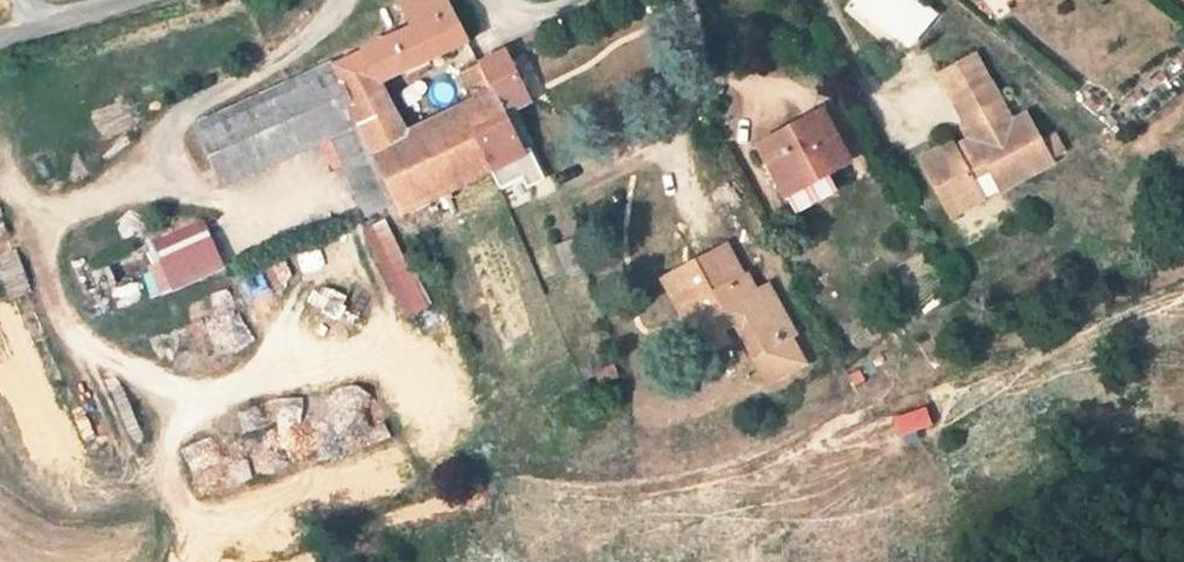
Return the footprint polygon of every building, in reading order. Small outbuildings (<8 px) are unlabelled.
[(490,172),(523,155),(503,116),(487,124),(473,131),(419,158),(408,134),(383,81),(464,41),(442,0),(410,0),(398,6),(409,31),(330,67),(357,128),(392,205),(397,217),(490,172)] [(925,0),(853,0),(912,48),(941,13),(925,0)] [(497,103),(520,92),(506,61),(502,54),(479,67),(497,103)] [(990,89),(973,59),(950,73),(965,103),(990,89)] [(330,67),(197,132),(215,174),(243,163),(229,129),(257,116),(263,132),(322,103),(336,137),(357,128),(330,67)] [(479,67),(463,74),(476,101),(487,124),(503,116),(497,103),(479,67)] [(1006,186),(1053,160),(1051,156),(1061,151),(1050,130),(1039,135),(1028,116),(1011,125),(1004,112),(991,89),(990,89),(965,103),(958,107),(976,141),(952,156),(946,146),(922,159),(946,204),(979,186),(974,178),(996,168),(1006,186)] [(487,124),(476,101),(408,134),(419,158),(473,131),(487,124)] [(215,174),(222,192),(332,139),(336,137),(322,103),(263,132),(257,116),(229,129),(243,163),(215,174)] [(1011,125),(1028,116),(1021,103),(1004,112),(1011,125)] [(822,118),(844,159),(861,150),(839,109),(822,118)] [(825,175),(847,164),(844,159),(822,118),(819,113),(758,146),(784,197),(825,175)] [(368,217),(392,205),(357,128),(336,137),(332,139),(368,217)] [(542,180),(533,163),(520,169),(529,187),(542,180)] [(834,191),(825,175),(784,197),(793,213),(834,191)] [(985,197),(979,186),(946,204),(953,216),(985,197)] [(142,268),(152,297),(225,272),(207,218),(154,237),(162,261),(142,268)] [(428,306),(387,222),(367,232),(408,317),(428,306)] [(694,260),(693,260),(662,275),(696,343),(705,338),(712,351),(727,342),(721,331),(734,325),(746,349),(760,342),(779,377),(803,364),(790,339),(796,336),(776,298),(766,303),(747,272),(741,275),(725,245),(694,260)] [(766,303),(776,298),(768,285),(759,290),(766,303)] [(760,342),(746,349),(765,384),(779,377),(760,342)] [(925,407),(892,418),(899,436),(932,425),(925,407)]
